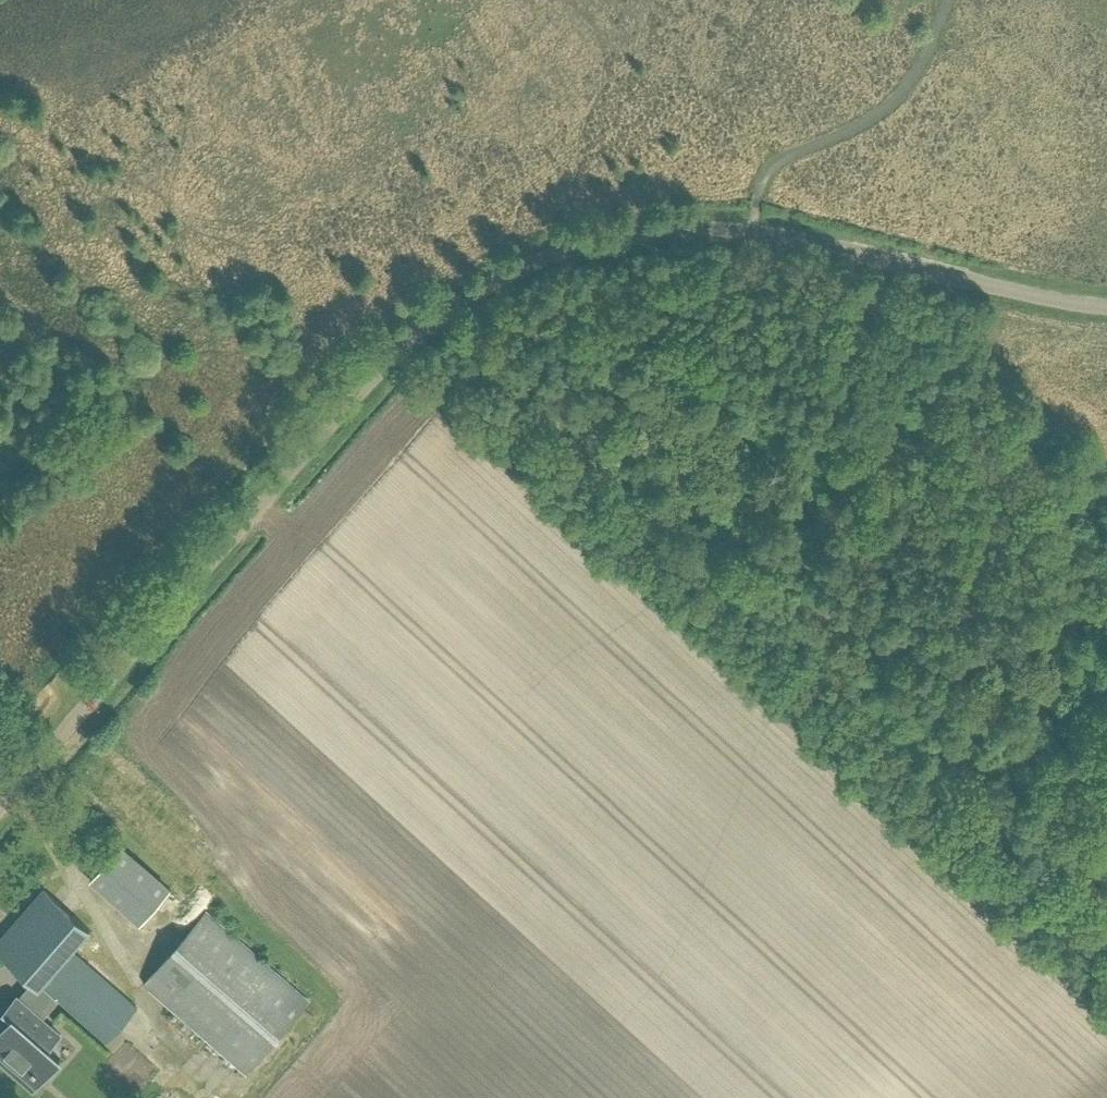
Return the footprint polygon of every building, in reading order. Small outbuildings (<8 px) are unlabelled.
[(140,922),(172,886),(123,841),(90,877),(140,922)] [(44,887),(0,938),(0,950),(39,985),(42,983),(107,1040),(138,1005),(87,961),(101,944),(99,942),(90,928),(44,887)] [(247,1069),(308,998),(207,910),(145,980),(247,1069)] [(54,1037),(11,999),(0,1011),(0,1016),(9,1024),(2,1031),(0,1028),(0,1058),(15,1072),(20,1067),(35,1081),(53,1062),(41,1051),(54,1037)]
